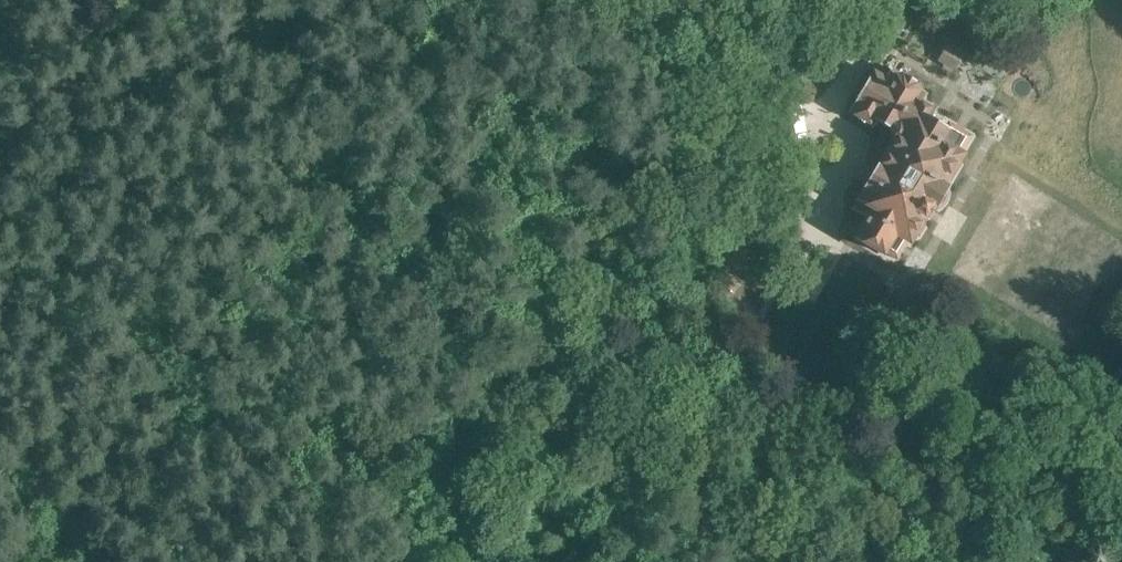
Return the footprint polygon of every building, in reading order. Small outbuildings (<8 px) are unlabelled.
[(870,118),(889,129),(887,132),(891,135),(889,139),(891,140),(873,169),(866,165),(857,180),(864,184),(850,209),(864,217),(851,239),(883,258),(886,254),(896,260),(907,244),(910,245),(931,210),(933,211),(935,207),(936,207),(939,206),(943,202),(945,198),(946,195),(946,192),(946,190),(948,186),(946,185),(965,153),(962,151),(970,137),(948,124),(944,130),(922,117),(927,109),(917,103),(912,101),(918,89),(917,84),(902,74),(896,76),(892,83),(874,73),(854,108),(857,109),(854,114),(867,122),(870,118)]
